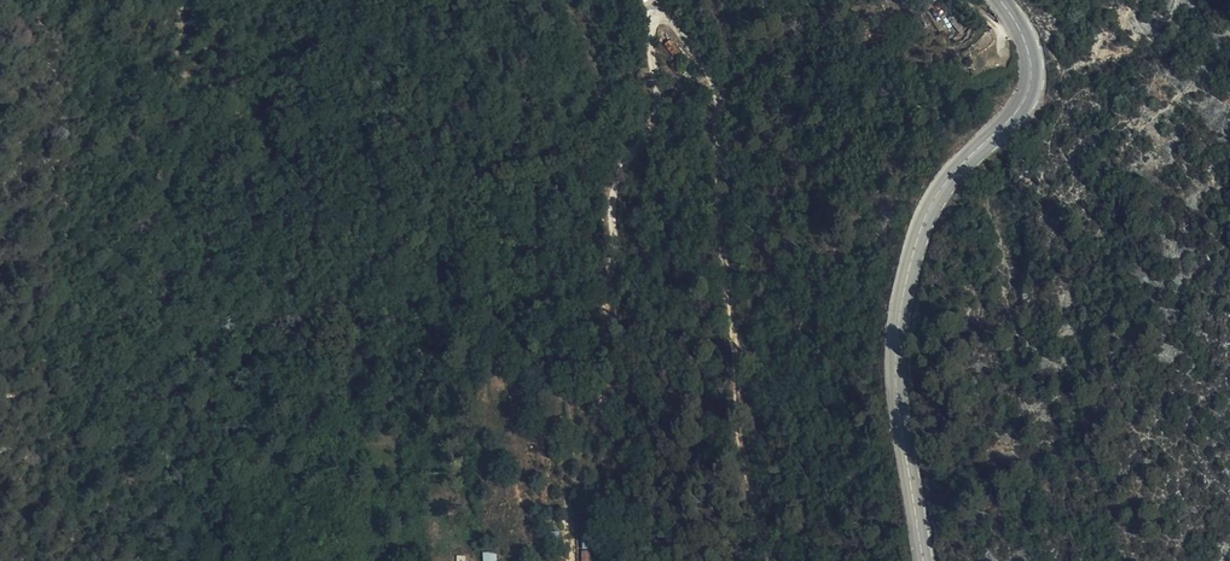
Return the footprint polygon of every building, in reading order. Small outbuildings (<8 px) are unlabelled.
[(956,22),(939,34),(946,44),(963,31),(956,22)] [(336,173),(337,165),(327,164),(327,173),(336,173)] [(543,544),(557,543),(557,534),(543,534),(543,544)]
